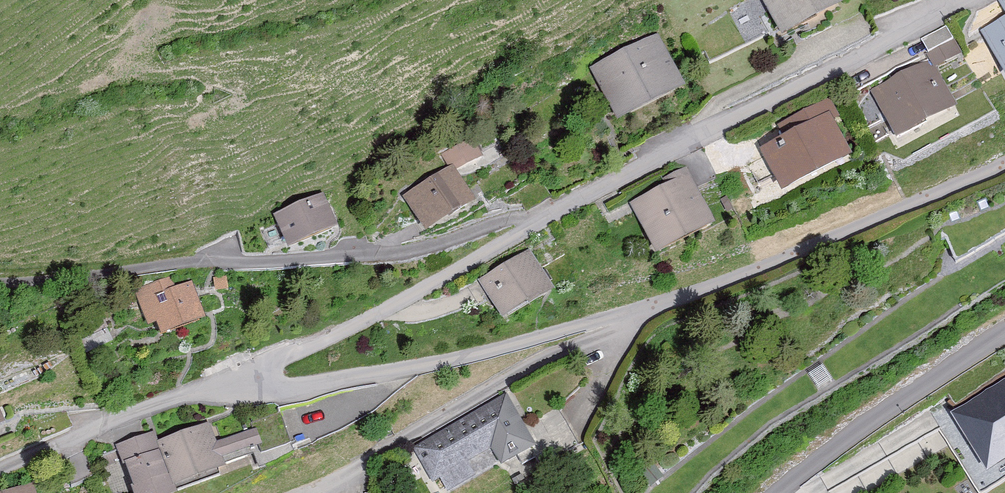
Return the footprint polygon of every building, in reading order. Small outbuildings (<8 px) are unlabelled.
[(834,0),(755,0),(775,37),(836,4),(834,0)] [(977,33),(1003,81),(1004,80),(1004,17),(977,33)] [(919,41),(933,65),(955,52),(941,28),(919,41)] [(680,86),(654,36),(586,71),(612,121),(680,86)] [(950,108),(926,64),(869,94),(893,139),(950,108)] [(833,119),(822,98),(770,125),(777,138),(750,151),(772,192),(841,156),(824,123),(833,119)] [(709,225),(681,170),(656,182),(658,187),(624,204),(650,255),(709,225)] [(467,203),(447,171),(400,200),(420,232),(467,203)] [(332,231),(319,198),(270,218),(283,250),(332,231)] [(544,291),(524,253),(473,281),(493,318),(544,291)] [(170,288),(167,279),(131,291),(143,327),(150,325),(154,335),(201,319),(189,282),(170,288)] [(949,417),(983,471),(1004,457),(1004,382),(949,417)] [(530,446),(501,398),(410,452),(430,485),(486,452),(495,467),(530,446)] [(147,435),(111,449),(128,492),(169,492),(167,487),(219,468),(217,460),(256,446),(250,430),(211,444),(204,425),(151,444),(147,435)]
